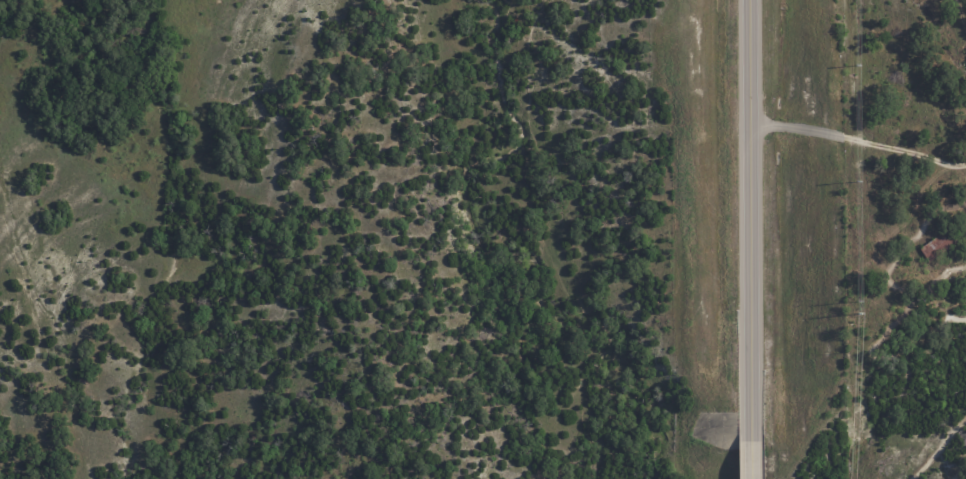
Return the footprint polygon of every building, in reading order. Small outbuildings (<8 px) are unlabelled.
[(957,243),(947,229),(919,249),(929,262),(957,243)]
